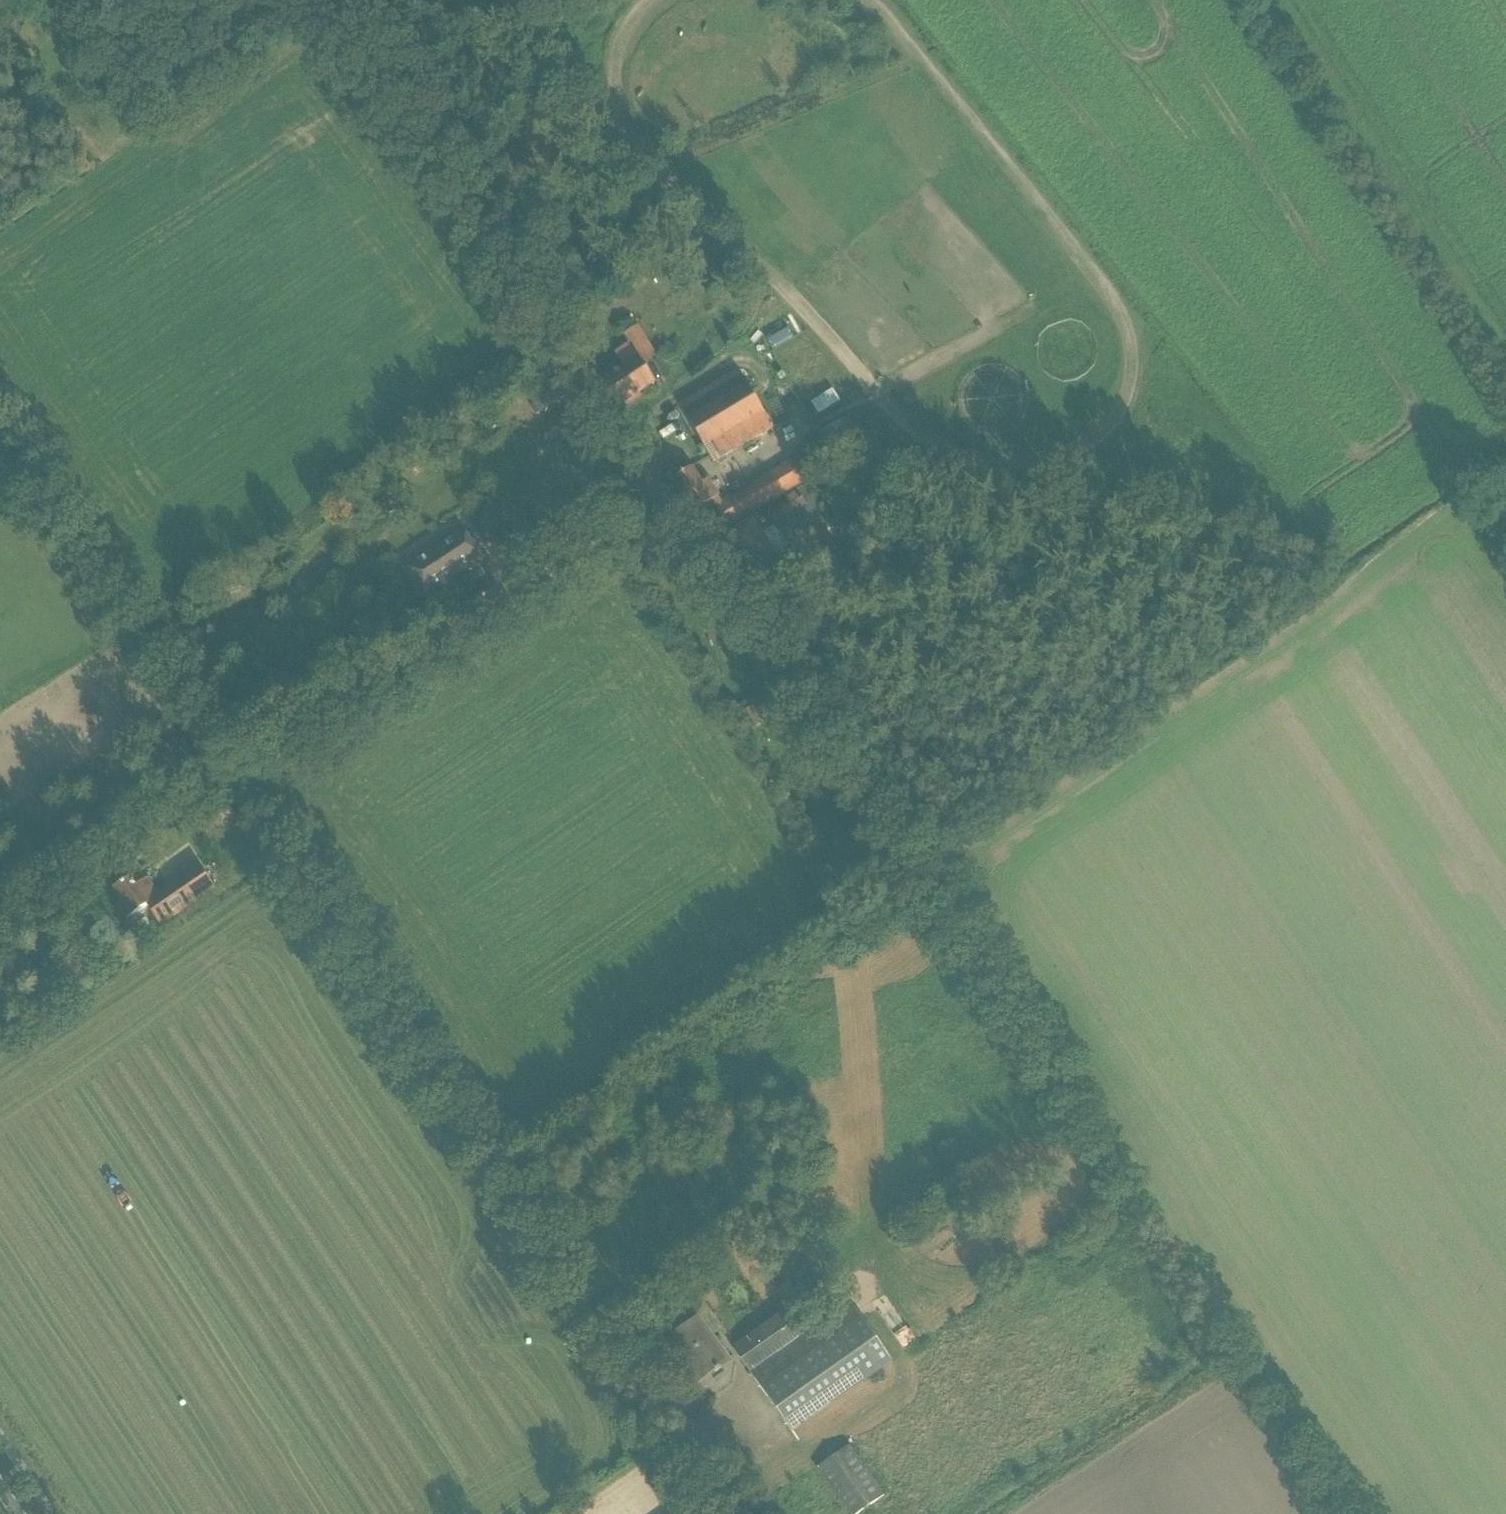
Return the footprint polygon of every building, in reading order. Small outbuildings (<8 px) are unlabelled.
[(637,326),(623,335),(643,365),(657,356),(637,326)] [(757,351),(781,346),(778,329),(754,334),(757,351)] [(598,378),(617,409),(656,384),(627,344),(614,353),(621,364),(598,378)] [(735,373),(696,396),(679,406),(713,463),(769,430),(735,373)] [(525,411),(548,399),(538,381),(515,393),(525,411)] [(839,402),(833,390),(811,403),(818,414),(839,402)] [(810,452),(801,457),(722,504),(707,480),(701,483),(691,468),(672,480),(693,513),(711,501),(727,527),(812,477),(811,474),(861,446),(847,418),(817,436),(821,443),(819,445),(815,437),(805,443),(810,452)] [(805,484),(766,510),(776,527),(798,513),(804,523),(822,513),(805,484)] [(401,566),(412,582),(423,599),(425,598),(421,593),(444,578),(447,583),(482,560),(460,527),(401,566)] [(117,905),(127,919),(149,904),(161,922),(212,887),(197,866),(157,893),(147,878),(136,885),(130,877),(113,888),(122,902),(117,905)] [(783,1312),(732,1348),(792,1432),(891,1362),(846,1299),(798,1333),(783,1312)] [(728,1360),(724,1354),(698,1318),(667,1340),(685,1364),(691,1360),(704,1377),(728,1360)] [(889,1347),(901,1339),(892,1325),(880,1332),(889,1347)] [(852,1513),(858,1513),(883,1496),(848,1447),(819,1468),(852,1513)]
